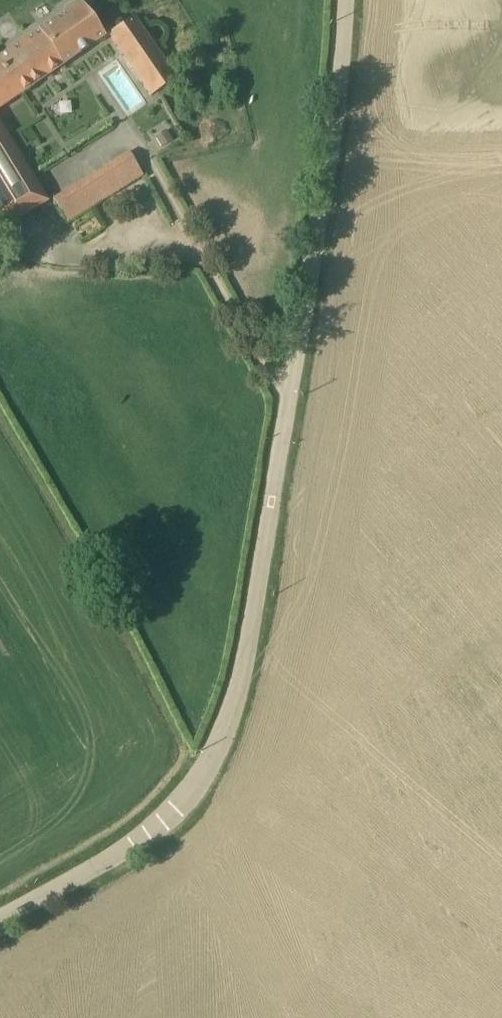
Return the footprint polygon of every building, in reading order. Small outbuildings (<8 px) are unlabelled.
[(103,39),(79,3),(0,56),(0,108),(103,39)] [(133,19),(107,36),(147,97),(174,82),(133,19)] [(7,226),(48,202),(0,126),(0,214),(7,226)] [(170,142),(164,132),(153,138),(159,149),(170,142)] [(67,224),(142,178),(127,154),(52,200),(67,224)]
